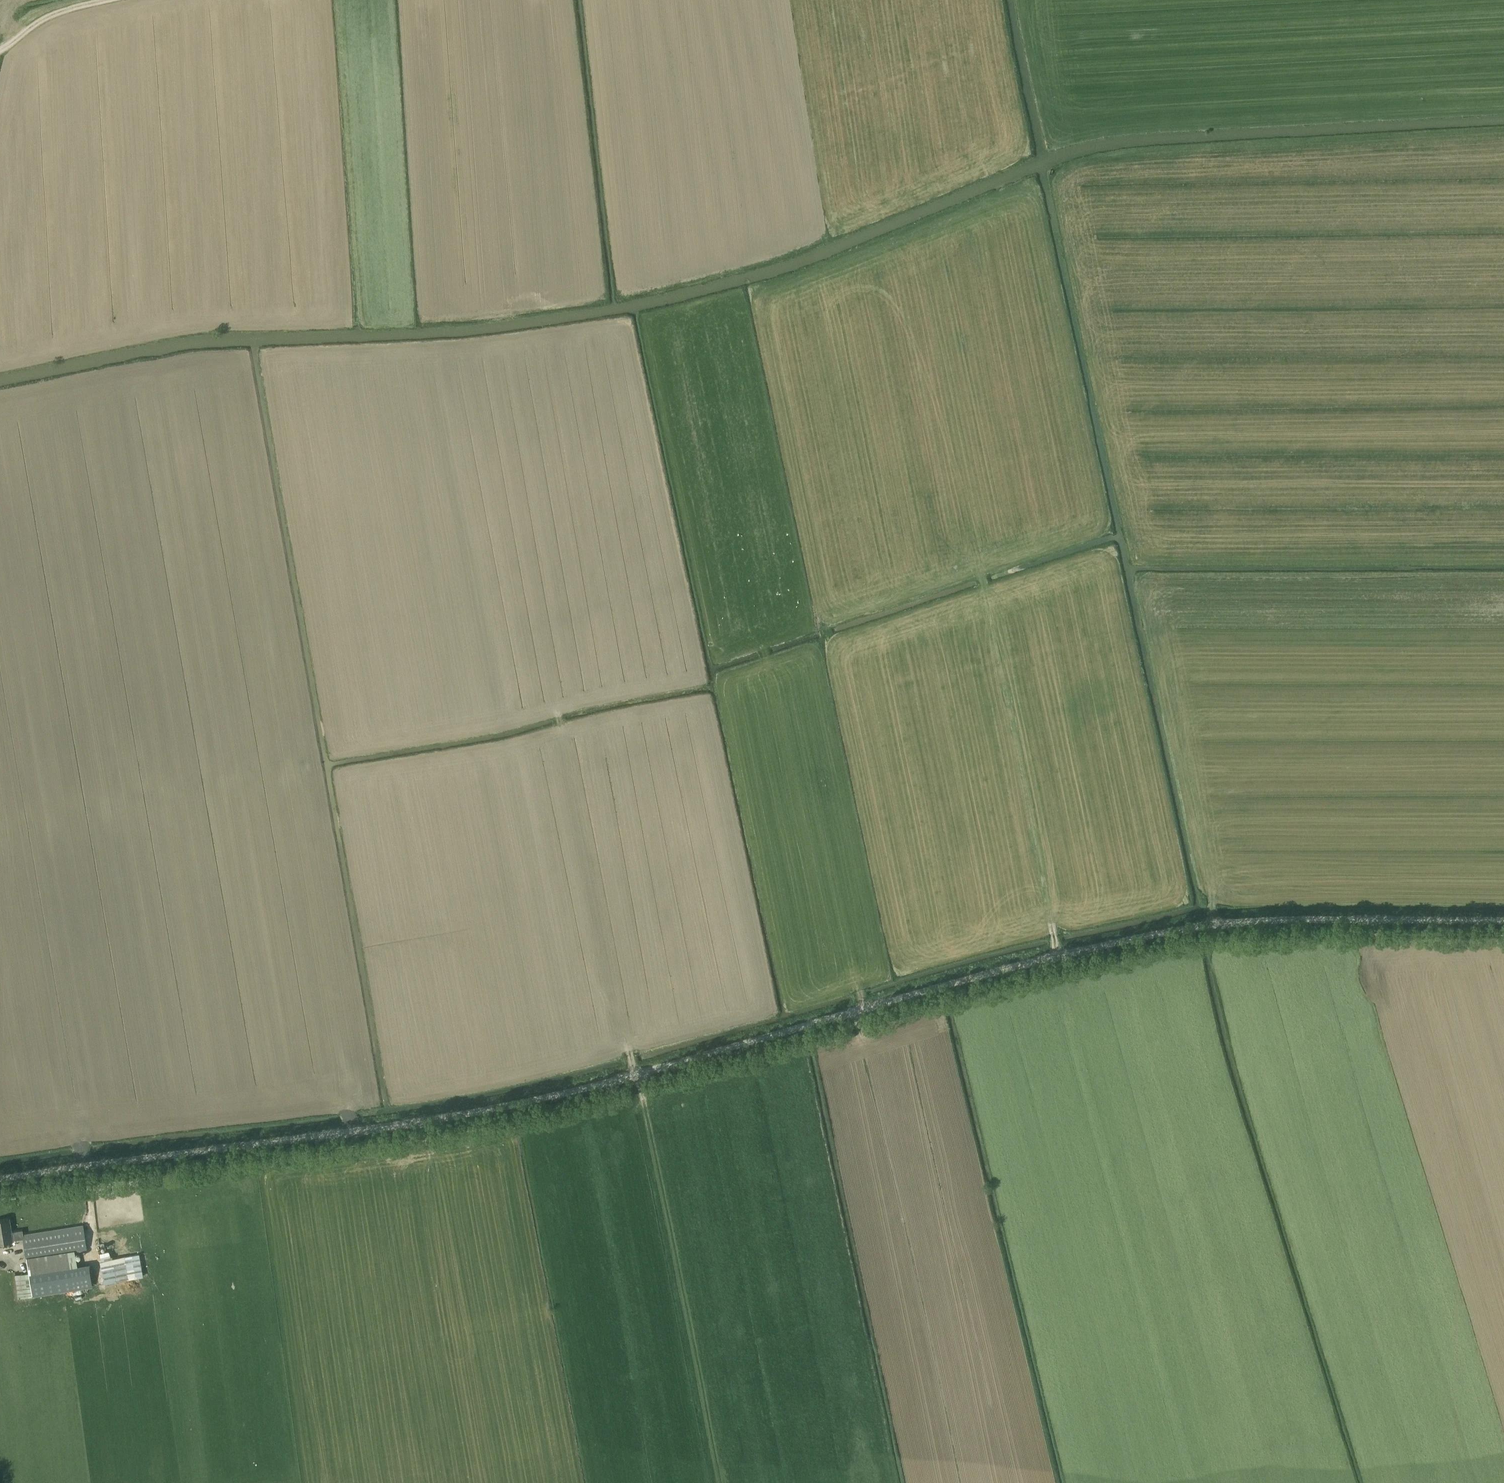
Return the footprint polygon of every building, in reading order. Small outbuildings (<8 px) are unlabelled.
[(75,1252),(87,1249),(83,1225),(23,1234),(23,1230),(11,1232),(9,1219),(0,1220),(0,1242),(12,1240),(12,1241),(13,1241),(13,1240),(23,1239),(26,1258),(29,1273),(15,1275),(18,1298),(32,1296),(94,1287),(90,1264),(78,1266),(75,1252)] [(99,1259),(104,1285),(143,1277),(138,1253),(125,1256),(113,1258),(112,1256),(111,1257),(110,1254),(109,1255),(108,1250),(99,1252),(100,1258),(99,1259)]
